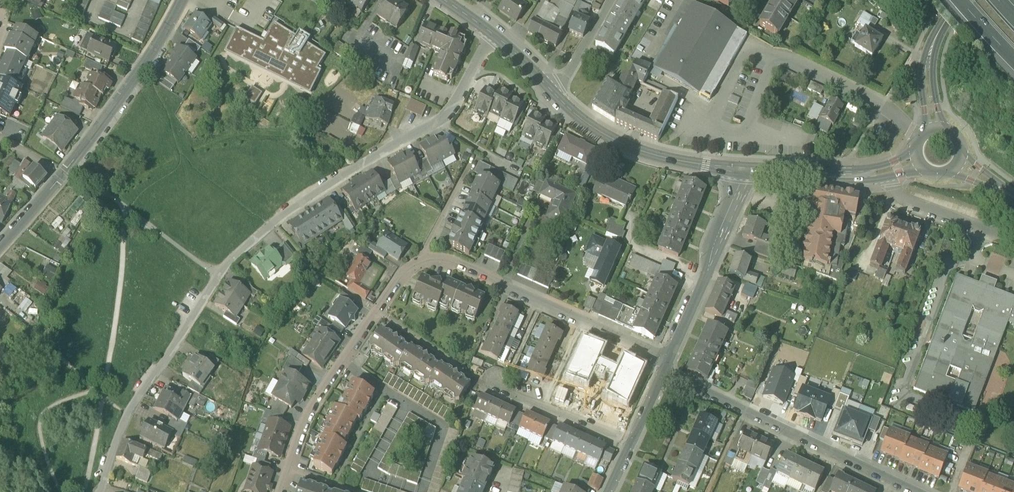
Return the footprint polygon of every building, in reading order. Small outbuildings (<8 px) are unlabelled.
[(41,9),(44,1),(42,1),(43,0),(22,0),(41,9)] [(76,2),(73,8),(71,13),(82,18),(84,12),(86,7),(89,1),(86,0),(77,0),(76,2)] [(106,1),(98,18),(121,27),(125,16),(114,11),(117,6),(128,11),(132,0),(106,0),(106,1)] [(148,1),(146,6),(144,12),(141,17),(139,23),(136,28),(134,34),(132,39),(142,44),(145,38),(147,33),(149,27),(152,22),(154,16),(157,11),(159,5),(161,0),(149,0),(148,1)] [(361,14),(362,12),(344,0),(341,0),(361,14)] [(362,14),(363,12),(371,0),(344,0),(362,12),(361,14),(362,14)] [(398,28),(405,18),(404,18),(408,11),(391,0),(388,0),(377,17),(386,23),(389,23),(398,28)] [(516,22),(526,8),(515,0),(507,0),(500,11),(516,22)] [(567,22),(573,11),(577,2),(578,0),(553,0),(549,7),(558,11),(555,16),(567,22)] [(613,56),(646,0),(622,0),(596,46),(613,56)] [(777,36),(798,1),(796,0),(774,0),(760,25),(777,36)] [(577,13),(578,11),(582,4),(577,2),(573,11),(577,13)] [(591,8),(582,4),(578,11),(588,15),(591,8)] [(528,33),(537,39),(544,25),(549,28),(555,16),(558,11),(549,7),(546,5),(544,6),(535,21),(534,21),(528,33)] [(660,72),(700,95),(710,101),(728,68),(747,36),(693,5),(656,70),(660,72)] [(577,13),(575,18),(587,23),(590,16),(588,15),(578,11),(577,13)] [(856,23),(866,29),(872,19),(862,13),(856,23)] [(185,29),(200,40),(211,25),(196,15),(185,29)] [(555,16),(549,28),(561,34),(567,22),(555,16)] [(589,23),(587,23),(575,18),(569,32),(583,37),(589,23)] [(211,23),(220,30),(223,25),(214,19),(211,23)] [(236,29),(226,49),(231,51),(233,51),(242,58),(250,62),(261,64),(263,68),(271,73),(275,71),(284,79),(292,83),(303,85),(304,89),(311,93),(321,72),(320,72),(317,70),(319,67),(326,56),(307,44),(311,39),(299,32),(296,37),(274,24),(267,34),(263,42),(260,41),(236,29)] [(417,43),(432,50),(440,31),(425,25),(417,43)] [(562,34),(561,34),(549,28),(544,25),(537,39),(556,48),(562,34)] [(5,52),(8,53),(25,61),(28,55),(30,54),(35,43),(34,41),(36,36),(18,28),(14,38),(12,37),(5,52)] [(451,36),(440,31),(432,50),(441,53),(435,68),(436,68),(433,76),(447,82),(448,80),(450,79),(452,80),(454,75),(453,74),(455,69),(456,69),(462,56),(461,55),(464,50),(467,45),(465,45),(464,43),(465,41),(451,35),(451,36)] [(855,47),(872,58),(882,41),(865,31),(861,37),(857,34),(851,43),(856,46),(855,47)] [(81,48),(88,52),(94,38),(87,34),(81,48)] [(94,37),(94,38),(88,52),(87,52),(109,62),(116,47),(94,37)] [(185,45),(197,53),(201,48),(189,40),(185,45)] [(332,52),(372,78),(379,68),(339,43),(332,52)] [(176,53),(171,60),(187,71),(196,58),(178,46),(174,51),(176,53)] [(406,57),(413,60),(417,49),(410,47),(409,49),(406,57)] [(226,49),(224,53),(310,95),(311,93),(304,89),(303,85),(292,83),(284,79),(275,71),(271,73),(263,68),(261,64),(250,62),(242,58),(233,51),(231,51),(226,49)] [(25,61),(8,53),(0,72),(0,79),(1,80),(15,86),(18,79),(22,80),(27,71),(23,69),(26,61),(25,61)] [(93,69),(100,73),(103,67),(86,59),(83,67),(92,71),(93,69)] [(178,83),(187,71),(171,60),(166,67),(165,65),(161,71),(178,83)] [(624,76),(618,88),(630,95),(636,83),(642,86),(648,75),(650,68),(636,62),(629,79),(624,76)] [(89,82),(87,88),(102,95),(103,95),(106,89),(108,90),(111,83),(105,80),(107,77),(99,74),(98,77),(93,74),(90,75),(88,79),(89,82)] [(159,83),(170,91),(174,86),(162,78),(159,83)] [(1,80),(0,82),(0,114),(10,119),(23,90),(15,86),(1,80)] [(651,81),(649,88),(665,94),(668,88),(651,81)] [(630,95),(618,88),(607,82),(603,89),(592,109),(615,122),(620,112),(623,114),(626,109),(628,105),(626,104),(630,95)] [(808,90),(820,96),(824,89),(811,83),(808,90)] [(98,102),(102,95),(87,88),(85,87),(82,85),(79,91),(77,92),(75,97),(76,99),(76,100),(80,102),(80,103),(79,105),(83,107),(89,109),(89,108),(88,108),(89,106),(94,108),(97,102),(98,102)] [(252,86),(244,97),(255,104),(262,93),(252,86)] [(487,118),(489,112),(498,94),(485,88),(473,111),(487,118)] [(489,112),(501,118),(511,97),(513,95),(505,91),(504,93),(499,91),(498,94),(489,112)] [(663,95),(649,125),(645,123),(638,120),(629,116),(623,114),(620,112),(615,122),(633,130),(640,133),(658,141),(663,131),(673,111),(678,101),(667,96),(663,95)] [(79,115),(83,107),(79,105),(80,103),(80,102),(76,100),(76,99),(72,101),(65,97),(60,107),(79,115)] [(366,117),(388,125),(394,104),(376,97),(372,104),(370,104),(369,107),(368,107),(366,117)] [(524,103),(511,97),(501,118),(500,120),(513,126),(524,103)] [(406,110),(421,117),(426,106),(410,99),(406,110)] [(818,118),(833,126),(843,107),(830,101),(825,111),(823,110),(818,118)] [(361,115),(366,117),(368,107),(364,106),(364,107),(360,105),(357,113),(361,115)] [(521,135),(535,141),(544,122),(545,119),(532,112),(521,135)] [(62,120),(73,129),(77,124),(66,115),(62,120)] [(354,124),(360,126),(363,120),(354,116),(351,122),(354,124)] [(58,117),(50,127),(69,141),(76,131),(73,129),(62,120),(58,117)] [(513,126),(500,120),(497,127),(509,134),(513,126)] [(793,125),(804,129),(806,126),(794,121),(793,125)] [(556,128),(544,122),(535,141),(533,145),(545,151),(550,139),(556,129),(556,128)] [(351,131),(356,133),(360,126),(354,124),(351,131)] [(61,151),(69,141),(50,127),(43,137),(47,140),(58,148),(61,151)] [(561,131),(556,129),(550,139),(556,142),(561,131)] [(447,145),(449,148),(451,147),(456,139),(447,133),(442,142),(443,142),(445,141),(446,143),(447,145)] [(588,165),(595,150),(566,137),(559,152),(588,165)] [(436,138),(430,141),(441,162),(455,155),(451,147),(449,148),(447,145),(446,143),(445,141),(443,142),(442,142),(440,140),(436,138)] [(43,145),(54,153),(58,148),(47,140),(43,145)] [(431,168),(441,162),(430,141),(420,147),(426,159),(431,168)] [(409,152),(398,158),(410,179),(420,174),(415,165),(409,152)] [(399,185),(410,179),(398,158),(388,164),(395,178),(399,185)] [(24,159),(21,165),(15,175),(14,177),(20,180),(22,177),(30,163),(24,159)] [(426,159),(421,162),(427,174),(433,171),(431,168),(426,159)] [(8,172),(15,175),(21,165),(15,161),(8,172)] [(422,177),(427,174),(421,162),(415,165),(420,174),(422,177)] [(480,176),(486,179),(491,168),(480,163),(475,174),(480,176)] [(28,182),(36,189),(47,177),(34,165),(23,178),(28,182)] [(486,179),(491,181),(496,171),(491,168),(486,179)] [(491,181),(497,184),(502,173),(496,171),(491,181)] [(342,191),(355,211),(385,192),(381,185),(373,172),(342,191)] [(591,174),(585,172),(580,183),(578,187),(583,190),(591,174)] [(500,186),(502,187),(507,176),(502,173),(497,184),(500,186)] [(477,180),(474,186),(495,196),(500,186),(497,184),(491,181),(486,179),(480,176),(478,181),(477,180)] [(502,187),(508,189),(513,178),(507,176),(502,187)] [(25,186),(14,177),(9,185),(16,190),(21,194),(25,186)] [(14,177),(25,186),(25,185),(20,180),(14,177)] [(22,177),(20,180),(25,185),(28,182),(23,178),(22,177)] [(395,178),(390,181),(396,191),(401,188),(399,185),(395,178)] [(518,181),(513,178),(508,189),(513,192),(517,183),(518,181)] [(593,193),(602,197),(608,184),(599,180),(593,193)] [(387,196),(396,191),(390,181),(381,185),(385,192),(387,196)] [(533,192),(541,196),(542,193),(545,185),(538,181),(533,192)] [(609,182),(608,184),(602,197),(626,208),(629,202),(630,202),(636,190),(625,185),(623,189),(609,182)] [(550,219),(563,225),(571,207),(568,205),(573,196),(554,187),(555,186),(548,183),(548,184),(546,184),(545,185),(542,193),(555,199),(550,212),(552,214),(550,219)] [(658,249),(678,257),(705,190),(685,183),(658,249)] [(6,200),(11,203),(16,194),(14,193),(16,190),(9,185),(3,196),(7,198),(6,200)] [(491,206),(495,196),(474,186),(471,191),(472,192),(470,197),(471,197),(491,206)] [(815,189),(813,205),(812,209),(837,213),(856,216),(859,197),(839,194),(839,193),(815,189)] [(492,206),(491,206),(471,197),(469,201),(468,201),(465,206),(487,216),(492,206)] [(6,200),(0,212),(0,223),(1,224),(2,223),(11,203),(6,200)] [(326,202),(309,213),(322,233),(341,221),(335,210),(332,211),(326,202)] [(802,210),(803,212),(804,213),(811,214),(812,209),(813,205),(806,203),(803,206),(802,210)] [(482,226),(487,216),(465,206),(463,212),(464,212),(462,216),(482,226)] [(340,207),(335,210),(341,221),(343,223),(348,220),(340,207)] [(809,228),(803,262),(827,267),(837,213),(812,209),(811,214),(809,228)] [(809,228),(811,214),(804,213),(803,212),(802,212),(801,218),(802,219),(800,220),(799,224),(801,227),(809,228)] [(303,245),(322,233),(309,213),(292,224),(299,233),(295,235),(295,236),(303,245)] [(856,216),(837,213),(827,267),(803,262),(802,269),(831,279),(836,268),(840,246),(844,247),(849,217),(855,218),(856,216)] [(483,226),(482,226),(462,216),(460,215),(454,228),(455,228),(447,245),(469,255),(483,226)] [(757,241),(760,242),(762,236),(766,224),(749,218),(743,236),(757,241)] [(606,232),(610,234),(612,228),(622,232),(625,225),(611,219),(606,232)] [(887,249),(894,251),(903,229),(897,227),(897,225),(889,221),(872,267),(879,269),(879,270),(880,268),(887,249)] [(624,232),(622,232),(612,228),(610,234),(622,239),(624,232)] [(912,232),(903,229),(894,251),(900,254),(899,256),(901,257),(898,267),(896,270),(905,274),(920,233),(912,230),(912,232)] [(387,255),(398,261),(406,248),(386,235),(378,248),(378,249),(387,255)] [(303,245),(295,236),(291,239),(301,251),(305,247),(303,245)] [(760,242),(772,246),(774,240),(762,236),(760,242)] [(591,281),(603,286),(612,264),(610,263),(616,248),(593,238),(586,253),(601,259),(591,281)] [(754,253),(769,258),(772,246),(760,242),(757,241),(754,253)] [(955,246),(944,241),(940,251),(951,255),(955,246)] [(285,260),(288,265),(296,258),(284,244),(274,253),(281,261),(282,260),(285,260)] [(369,250),(384,260),(387,255),(378,249),(378,248),(372,245),(369,250)] [(484,256),(490,259),(494,248),(489,245),(489,246),(484,256)] [(269,248),(257,259),(263,254),(265,255),(271,250),(269,248)] [(490,259),(495,261),(500,250),(494,248),(490,259)] [(251,264),(264,279),(268,276),(269,277),(271,277),(274,274),(275,272),(274,271),(280,266),(281,261),(274,253),(271,250),(265,255),(263,254),(257,259),(251,264)] [(505,253),(500,250),(495,261),(500,263),(505,253)] [(900,254),(894,251),(893,254),(895,255),(891,264),(898,267),(901,257),(899,256),(900,254)] [(729,274),(745,280),(747,273),(752,261),(736,255),(729,274)] [(348,289),(365,300),(371,291),(360,285),(372,265),(358,256),(346,276),(353,281),(348,289)] [(664,261),(661,267),(634,256),(630,266),(657,278),(668,282),(675,265),(664,261)] [(3,278),(10,270),(1,264),(0,265),(0,282),(3,278)] [(47,264),(42,275),(54,281),(59,270),(47,264)] [(517,275),(543,286),(548,276),(521,264),(517,275)] [(782,273),(796,278),(798,269),(785,265),(782,273)] [(877,273),(885,276),(886,275),(887,270),(880,268),(879,270),(879,269),(877,273)] [(846,278),(855,281),(859,272),(849,269),(846,278)] [(744,281),(756,286),(759,277),(747,273),(745,280),(744,281)] [(885,276),(877,273),(875,279),(883,282),(885,276)] [(886,275),(885,276),(883,282),(882,285),(887,287),(891,277),(886,275)] [(553,278),(548,276),(543,286),(548,289),(553,278)] [(759,276),(759,277),(756,286),(761,288),(765,278),(759,276)] [(969,410),(971,404),(976,406),(1007,323),(1011,313),(1013,314),(1013,298),(994,290),(979,285),(956,276),(914,389),(969,410)] [(440,303),(475,319),(485,297),(478,294),(475,295),(471,289),(467,291),(465,288),(448,281),(445,287),(442,286),(440,281),(430,284),(429,281),(422,277),(413,300),(437,310),(440,303)] [(982,277),(979,285),(994,290),(997,283),(982,277)] [(2,290),(9,283),(3,278),(0,282),(0,293),(2,290)] [(642,311),(661,319),(677,286),(668,282),(657,278),(646,303),(638,300),(635,308),(642,311)] [(39,281),(35,289),(47,296),(52,288),(39,281)] [(250,295),(254,298),(258,292),(253,290),(246,281),(241,289),(250,295)] [(719,281),(714,292),(730,299),(735,288),(719,281)] [(230,282),(222,293),(243,306),(250,295),(241,289),(230,282)] [(741,294),(753,299),(758,287),(746,283),(741,294)] [(597,302),(603,305),(607,295),(601,292),(597,302)] [(725,311),(730,299),(714,292),(706,311),(733,323),(736,316),(725,311)] [(236,317),(243,306),(222,293),(215,305),(226,312),(235,318),(236,317)] [(341,300),(351,306),(354,301),(342,294),(339,299),(340,300),(341,300)] [(584,309),(591,311),(595,301),(589,298),(584,309)] [(344,329),(345,329),(349,322),(355,321),(354,316),(357,311),(351,306),(341,300),(340,300),(334,310),(334,313),(330,319),(335,322),(344,329)] [(592,312),(599,315),(603,305),(597,302),(592,312)] [(621,312),(603,305),(599,315),(616,322),(621,312)] [(616,322),(634,330),(641,314),(634,311),(623,306),(621,312),(616,322)] [(500,316),(497,321),(512,328),(518,314),(502,307),(498,316),(500,316)] [(642,311),(641,314),(634,330),(653,338),(661,319),(642,311)] [(223,317),(237,326),(240,320),(236,317),(235,318),(226,312),(223,317)] [(518,314),(512,328),(518,331),(524,317),(518,314)] [(319,326),(329,332),(332,328),(322,321),(319,326)] [(497,321),(493,331),(508,337),(512,328),(497,321)] [(331,327),(341,334),(344,329),(335,322),(331,327)] [(541,341),(547,327),(541,324),(534,338),(541,341)] [(708,324),(694,356),(713,364),(727,332),(708,324)] [(547,327),(541,341),(555,347),(558,342),(559,343),(563,334),(547,327)] [(514,340),(518,331),(512,328),(508,337),(514,340)] [(321,330),(312,343),(330,356),(339,342),(321,330)] [(395,367),(399,366),(410,350),(404,345),(400,342),(399,343),(397,342),(397,339),(393,339),(391,338),(392,336),(388,334),(388,335),(381,330),(370,346),(371,351),(375,350),(382,355),(383,359),(387,358),(394,363),(395,367)] [(493,331),(489,340),(504,347),(508,337),(493,331)] [(515,341),(514,340),(508,337),(504,347),(510,350),(511,350),(515,341)] [(510,350),(504,347),(489,340),(487,345),(485,344),(481,353),(497,360),(504,363),(510,350)] [(541,341),(537,350),(551,357),(555,347),(541,341)] [(321,369),(330,356),(312,343),(303,356),(321,369)] [(532,360),(537,350),(530,347),(526,357),(532,360)] [(425,385),(429,384),(441,366),(440,367),(434,363),(434,362),(430,360),(429,361),(427,360),(427,357),(423,357),(421,356),(422,354),(418,352),(411,348),(410,350),(399,366),(399,367),(400,365),(401,369),(405,368),(412,373),(413,377),(417,376),(424,381),(425,385)] [(537,350),(532,360),(547,366),(551,357),(537,350)] [(298,355),(295,360),(303,366),(306,368),(310,363),(298,355)] [(205,363),(214,369),(219,362),(210,356),(205,363)] [(532,360),(526,357),(524,356),(518,370),(526,373),(532,360)] [(705,381),(713,364),(694,356),(687,372),(705,381)] [(192,382),(201,388),(214,369),(205,363),(196,357),(183,376),(192,382)] [(296,379),(303,366),(295,360),(290,357),(282,372),(286,374),(287,373),(296,379)] [(545,371),(547,366),(532,360),(526,373),(529,375),(542,381),(544,376),(546,372),(545,371)] [(470,370),(479,373),(481,368),(472,364),(470,370)] [(448,371),(441,366),(429,384),(430,383),(431,387),(434,386),(442,391),(443,395),(446,394),(454,399),(455,403),(459,403),(470,386),(464,381),(464,380),(461,378),(459,380),(457,378),(457,375),(453,375),(451,374),(453,372),(449,370),(448,371)] [(512,375),(526,381),(529,375),(526,373),(518,370),(515,368),(512,375)] [(774,369),(763,397),(783,405),(794,377),(774,369)] [(286,374),(280,385),(299,396),(304,398),(310,386),(296,379),(287,373),(286,374)] [(383,383),(388,386),(394,376),(389,373),(383,383)] [(388,386),(418,404),(424,394),(394,376),(388,386)] [(803,390),(807,380),(800,377),(793,394),(800,397),(803,389),(803,390)] [(272,399),(280,385),(273,381),(265,395),(272,399)] [(745,391),(754,396),(759,386),(749,381),(745,391)] [(191,391),(200,396),(204,390),(201,388),(192,382),(188,389),(191,391)] [(344,405),(341,412),(357,420),(360,421),(363,415),(364,415),(374,394),(352,383),(348,392),(350,393),(349,397),(346,395),(342,404),(344,405)] [(294,404),(299,396),(280,385),(272,399),(277,402),(288,408),(291,410),(294,404)] [(159,401),(172,408),(176,400),(172,398),(175,391),(166,387),(159,401)] [(840,392),(839,394),(849,398),(851,392),(842,388),(840,392)] [(800,397),(794,412),(800,414),(800,415),(807,418),(816,394),(803,390),(803,389),(800,397)] [(840,392),(833,389),(829,400),(830,400),(827,407),(833,409),(839,394),(840,392)] [(191,391),(188,396),(191,398),(197,401),(196,404),(203,408),(207,400),(200,396),(191,391)] [(179,401),(176,400),(172,408),(183,414),(188,404),(191,398),(188,396),(182,393),(179,401)] [(453,411),(424,394),(418,404),(448,421),(453,411)] [(471,409),(474,410),(481,396),(476,394),(471,409)] [(827,407),(830,400),(829,400),(816,394),(807,418),(814,421),(815,420),(821,422),(827,407)] [(833,409),(841,412),(843,408),(845,409),(848,401),(849,398),(839,394),(833,409)] [(299,396),(294,404),(299,407),(304,398),(299,396)] [(475,411),(486,416),(493,401),(481,396),(474,410),(475,411)] [(188,404),(194,407),(196,404),(197,401),(191,398),(188,404)] [(180,420),(183,414),(172,408),(159,401),(155,410),(172,418),(179,421),(180,420)] [(486,416),(497,421),(504,406),(493,401),(486,416)] [(841,412),(833,434),(862,446),(868,430),(872,419),(858,414),(861,406),(848,401),(845,409),(843,408),(841,412)] [(277,402),(271,413),(283,418),(288,408),(277,402)] [(388,404),(359,454),(369,459),(397,409),(388,404)] [(906,409),(960,429),(962,425),(956,423),(908,405),(906,409)] [(516,412),(504,406),(497,421),(507,425),(509,426),(510,425),(516,412)] [(875,412),(861,406),(858,414),(872,419),(873,417),(875,412)] [(328,431),(324,437),(343,446),(346,440),(347,440),(357,420),(341,412),(335,409),(331,417),(333,419),(332,422),(329,421),(325,429),(328,431)] [(483,422),(486,416),(475,411),(472,416),(483,422)] [(956,423),(962,425),(960,429),(958,435),(964,437),(968,427),(972,416),(971,416),(972,415),(960,411),(956,423)] [(280,425),(283,418),(271,413),(266,412),(263,420),(269,422),(280,425)] [(510,425),(515,427),(521,414),(516,412),(510,425)] [(378,468),(387,473),(393,464),(413,428),(419,418),(409,413),(378,468)] [(520,429),(531,434),(538,418),(527,413),(525,416),(519,429),(520,429)] [(525,416),(521,414),(515,427),(519,429),(525,416)] [(486,416),(483,422),(495,427),(497,421),(486,416)] [(700,417),(693,433),(710,440),(717,424),(700,417)] [(880,420),(873,417),(872,419),(868,430),(875,433),(880,420)] [(172,418),(170,423),(185,430),(188,424),(180,420),(179,421),(172,418)] [(419,418),(413,428),(423,434),(429,424),(419,418)] [(550,424),(538,418),(531,434),(543,440),(544,438),(550,424)] [(145,439),(161,447),(165,438),(169,440),(172,434),(173,432),(167,429),(150,420),(146,429),(149,430),(145,439)] [(497,421),(495,427),(505,431),(507,427),(507,425),(497,421)] [(269,422),(264,437),(283,444),(286,436),(287,435),(289,429),(288,428),(280,425),(269,422)] [(181,438),(185,430),(170,423),(167,429),(173,432),(172,434),(181,438)] [(889,430),(899,434),(902,427),(892,423),(889,430)] [(423,434),(421,437),(432,440),(436,428),(429,424),(423,434)] [(544,438),(548,440),(554,426),(550,424),(544,438)] [(723,427),(717,424),(710,440),(716,443),(723,427)] [(559,428),(554,426),(548,440),(553,442),(559,428)] [(553,442),(564,447),(572,431),(560,426),(559,428),(553,442)] [(912,431),(902,427),(899,434),(909,438),(912,431)] [(459,432),(449,428),(427,491),(439,491),(459,432)] [(889,430),(884,428),(879,439),(885,441),(889,430)] [(880,453),(891,457),(899,434),(889,430),(885,441),(880,453)] [(564,447),(576,452),(583,437),(572,431),(564,447)] [(703,455),(710,440),(693,433),(686,448),(703,455)] [(746,433),(738,450),(752,457),(760,439),(746,433)] [(891,457),(900,460),(908,439),(909,438),(899,434),(891,457)] [(281,451),(283,444),(264,437),(260,451),(259,452),(267,454),(278,458),(279,457),(281,452),(281,451)] [(347,448),(343,446),(324,437),(320,446),(323,447),(321,450),(318,449),(314,458),(317,459),(313,466),(332,475),(335,468),(336,469),(347,448)] [(417,484),(432,440),(421,437),(410,470),(407,480),(417,484)] [(576,452),(587,458),(594,442),(583,437),(576,452)] [(918,443),(928,447),(930,441),(920,437),(918,443)] [(165,438),(161,447),(165,449),(169,440),(165,438)] [(773,445),(760,439),(752,457),(766,463),(773,445)] [(900,462),(910,466),(918,443),(908,439),(900,460),(900,462)] [(117,458),(137,466),(140,458),(143,459),(143,458),(145,454),(147,450),(146,450),(125,441),(117,458)] [(940,445),(930,441),(928,447),(927,449),(937,452),(940,446),(940,445)] [(606,447),(594,442),(587,458),(599,463),(601,459),(606,448),(606,447)] [(910,466),(919,470),(927,449),(928,447),(918,443),(910,466)] [(950,450),(940,446),(937,452),(947,456),(950,450)] [(601,459),(609,463),(614,452),(606,448),(601,459)] [(696,471),(703,455),(686,448),(679,464),(696,471)] [(145,454),(160,460),(162,455),(147,449),(146,450),(147,450),(145,454)] [(919,472),(928,475),(937,452),(927,449),(919,470),(919,472)] [(252,459),(257,461),(264,464),(267,454),(259,452),(260,451),(255,450),(252,459)] [(748,466),(752,457),(738,450),(736,456),(734,460),(748,466)] [(723,463),(731,467),(734,460),(736,456),(728,452),(723,463)] [(947,456),(937,452),(928,475),(939,479),(947,456)] [(360,474),(369,459),(359,454),(350,469),(360,474)] [(777,473),(789,479),(798,460),(785,454),(777,472),(776,473),(777,473)] [(703,455),(696,471),(702,474),(709,458),(703,455)] [(186,457),(184,463),(196,467),(198,461),(186,457)] [(752,457),(748,466),(755,470),(757,466),(762,469),(766,463),(752,457)] [(462,480),(465,482),(483,490),(488,480),(489,480),(491,475),(494,467),(483,462),(483,463),(472,458),(462,480)] [(745,473),(748,466),(734,460),(731,467),(745,473)] [(789,479),(802,485),(811,467),(798,460),(789,479)] [(271,466),(264,464),(257,461),(255,468),(268,472),(271,466)] [(970,461),(968,467),(976,470),(978,464),(970,461)] [(387,473),(396,477),(399,466),(393,464),(387,473)] [(689,487),(696,471),(679,464),(672,480),(677,482),(689,487)] [(979,465),(977,470),(987,474),(989,470),(989,469),(979,465)] [(410,470),(399,466),(396,477),(407,480),(410,470)] [(965,491),(969,491),(977,470),(976,470),(968,467),(967,466),(958,489),(965,491)] [(136,478),(147,483),(151,472),(140,467),(140,468),(136,478)] [(267,491),(268,486),(273,474),(268,472),(255,468),(253,467),(245,491),(246,491),(266,491),(267,491)] [(644,467),(637,482),(653,489),(660,474),(644,467)] [(824,473),(811,467),(802,485),(815,491),(824,473)] [(524,472),(513,469),(507,491),(519,491),(524,472)] [(756,483),(763,487),(766,481),(770,472),(762,469),(756,483)] [(766,481),(772,484),(772,483),(777,473),(776,473),(777,472),(771,469),(770,472),(766,481)] [(986,476),(987,474),(977,470),(969,491),(980,491),(986,476)] [(987,474),(986,476),(996,480),(998,474),(989,470),(987,474)] [(694,490),(702,474),(696,471),(689,487),(694,490)] [(784,488),(786,486),(789,479),(777,473),(772,483),(784,488)] [(998,474),(996,480),(1006,483),(1008,477),(999,473),(998,474)] [(660,474),(653,489),(660,491),(661,491),(667,477),(660,474)] [(853,484),(842,479),(843,477),(837,474),(834,480),(829,491),(849,491),(853,484)] [(593,475),(591,480),(601,485),(603,479),(593,475)] [(996,480),(986,476),(980,491),(991,491),(996,480)] [(834,480),(828,478),(821,491),(829,491),(834,480)] [(368,491),(403,491),(365,479),(361,490),(368,491)] [(789,479),(786,486),(798,491),(799,491),(802,485),(789,479)] [(598,491),(601,485),(591,480),(588,486),(598,491)] [(1006,483),(996,480),(991,491),(1003,491),(1006,483)] [(769,490),(772,484),(766,481),(763,487),(769,490)] [(460,491),(483,491),(483,490),(465,482),(460,491)] [(633,491),(652,491),(653,489),(637,482),(633,491)] [(677,482),(673,491),(679,491),(681,488),(687,491),(689,487),(677,482)] [(327,491),(320,489),(320,490),(316,489),(316,488),(309,485),(309,486),(301,483),(298,491),(327,491)] [(1013,491),(1013,487),(1006,483),(1003,491),(1013,491)] [(853,484),(849,491),(870,491),(853,484)]
